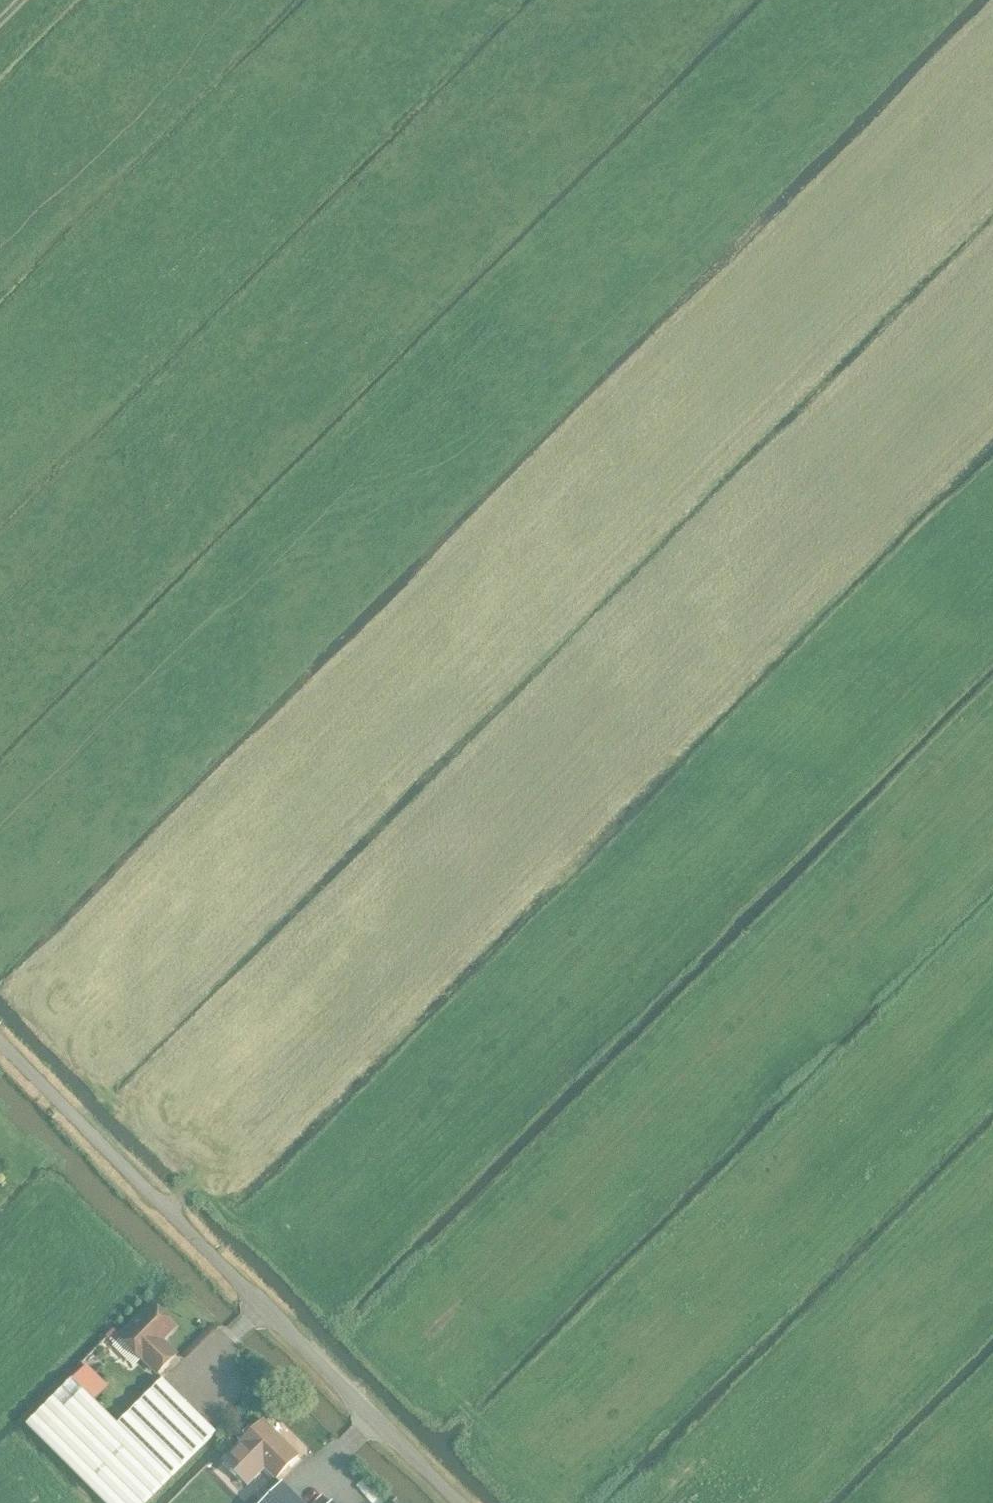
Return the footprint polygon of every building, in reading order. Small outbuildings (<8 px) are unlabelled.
[(177,1354),(163,1340),(177,1327),(153,1303),(120,1335),(144,1359),(144,1358),(158,1372),(177,1354)] [(83,1379),(90,1372),(84,1367),(26,1424),(105,1502),(146,1502),(217,1433),(163,1379),(140,1402),(141,1403),(122,1422),(119,1425),(79,1386),(84,1381),(83,1379)] [(241,1444),(224,1461),(249,1485),(266,1468),(276,1479),(299,1456),(264,1421),(241,1444)] [(284,1483),(263,1502),(304,1502),(284,1483)]
